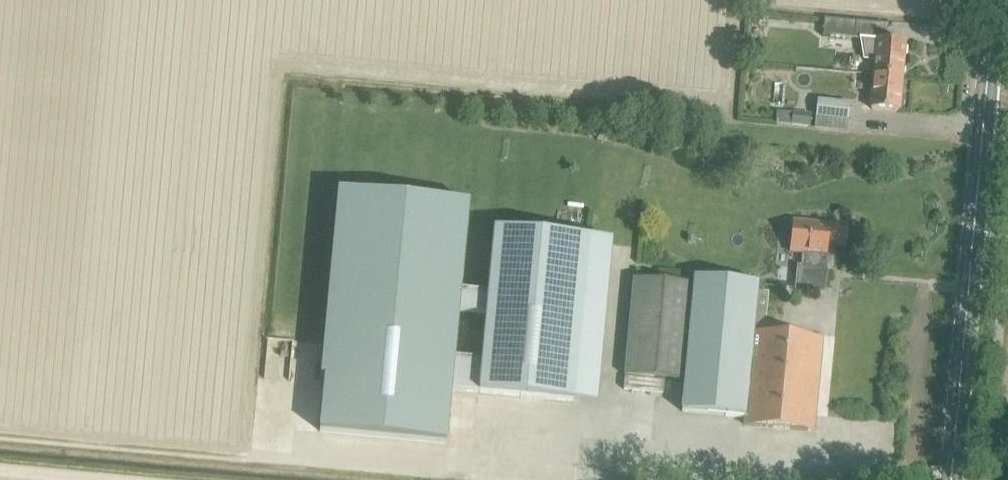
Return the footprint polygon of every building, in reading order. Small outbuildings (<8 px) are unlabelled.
[(823,17),(821,33),(853,36),(855,19),(823,17)] [(900,75),(903,40),(858,36),(858,39),(862,39),(865,57),(875,58),(873,73),(900,75)] [(897,109),(900,75),(873,73),(870,107),(897,109)] [(845,131),(846,118),(848,100),(816,97),(814,115),(813,127),(845,131)] [(806,126),(806,116),(787,115),(787,126),(806,126)] [(865,120),(865,130),(885,131),(885,121),(865,120)] [(454,309),(486,312),(488,290),(456,287),(465,190),(337,179),(314,430),(444,441),(449,389),(478,391),(481,358),(449,355),(454,309)] [(844,244),(846,226),(792,220),(789,251),(801,252),(800,265),(796,264),(793,290),(824,293),(826,270),(832,265),(833,252),(825,251),(826,242),(844,244)] [(481,358),(478,391),(572,401),(588,240),(494,231),(488,290),(486,312),(481,358)] [(694,277),(656,273),(655,281),(634,278),(624,374),(684,380),(681,410),(744,416),(743,424),(813,430),(821,339),(764,333),(768,291),(757,290),(757,283),(694,277)]
